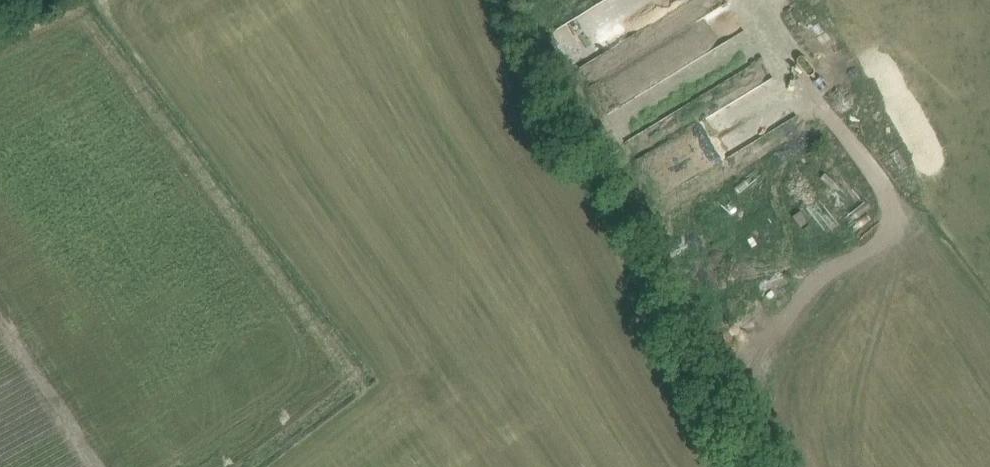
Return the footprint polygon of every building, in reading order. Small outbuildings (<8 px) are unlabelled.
[(728,42),(720,20),(683,33),(691,54),(728,42)]
